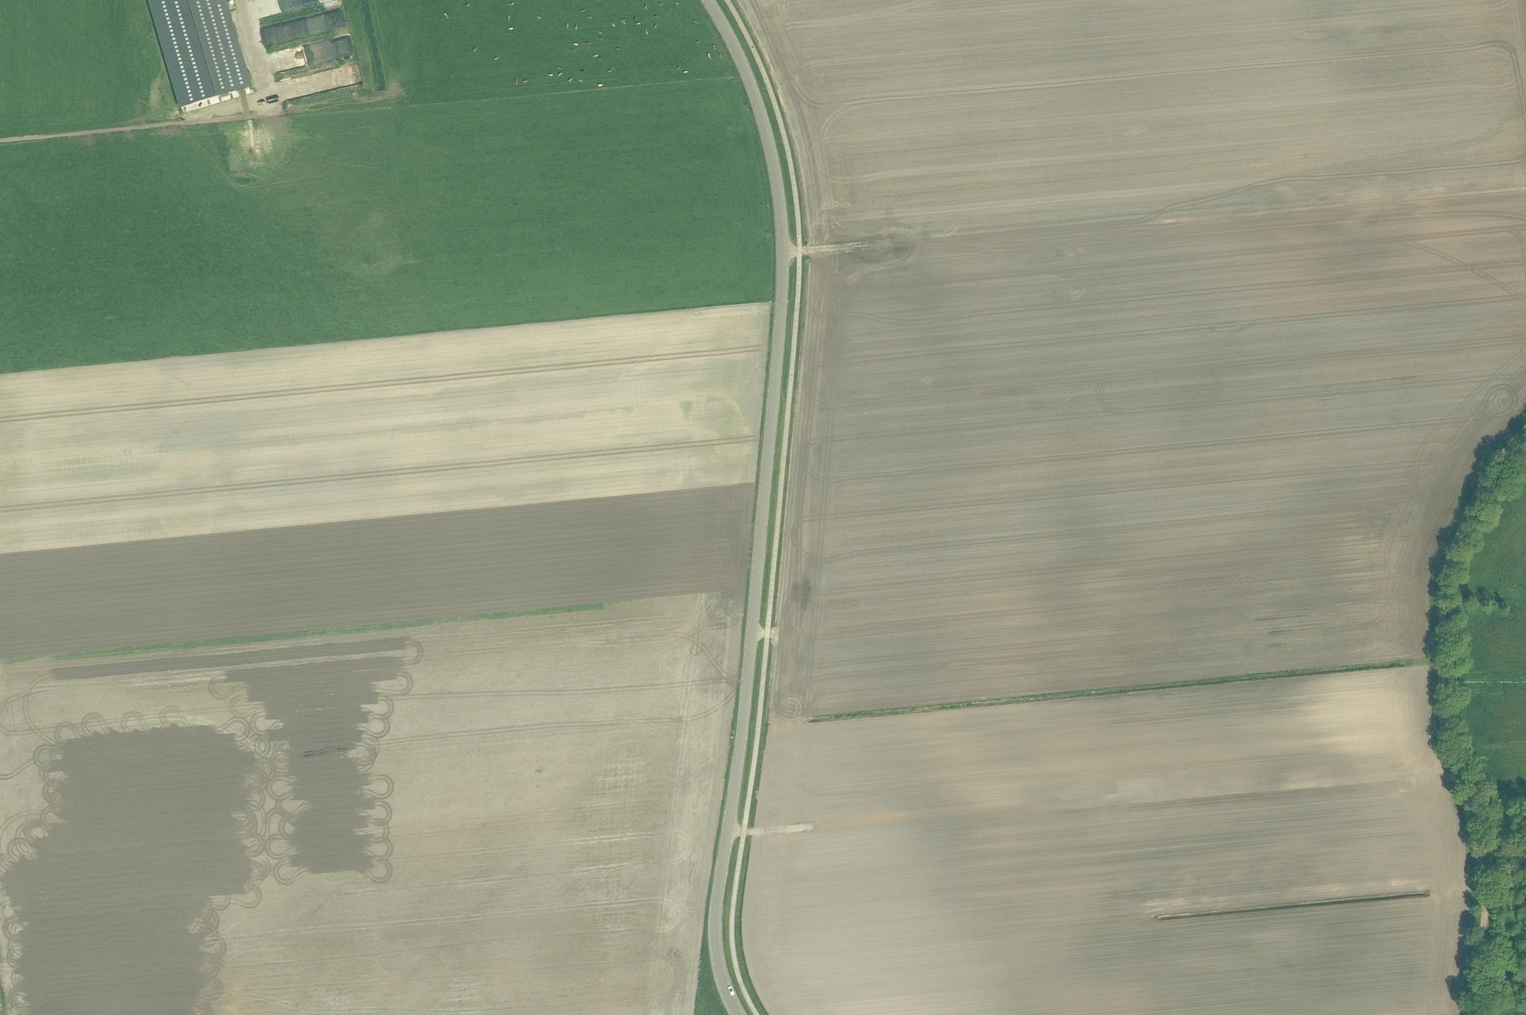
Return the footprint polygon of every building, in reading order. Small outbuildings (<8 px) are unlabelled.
[(179,109),(251,87),(225,0),(147,0),(179,109)] [(269,22),(272,32),(298,24),(294,10),(288,12),(290,19),(282,22),(280,18),(269,22)] [(316,19),(314,14),(305,16),(307,22),(316,19)]
